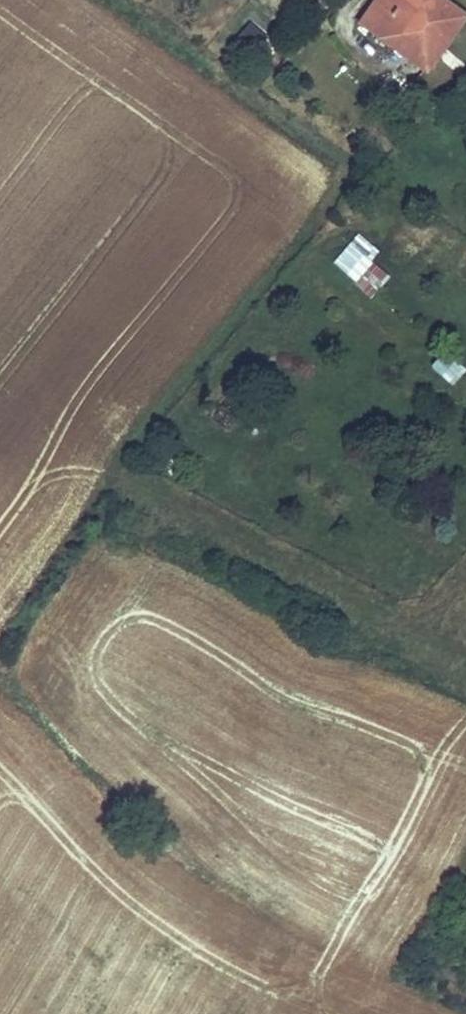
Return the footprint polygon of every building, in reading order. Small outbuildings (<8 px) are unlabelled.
[(457,8),(448,0),(373,0),(358,20),(415,64),(457,8)] [(355,231),(329,263),(369,297),(388,275),(370,260),(378,250),(355,231)] [(449,383),(463,367),(441,348),(427,364),(449,383)]
